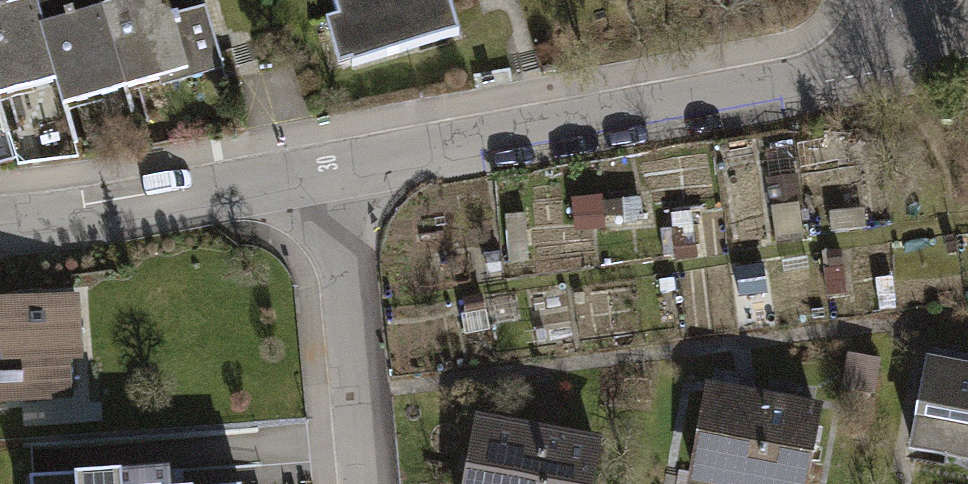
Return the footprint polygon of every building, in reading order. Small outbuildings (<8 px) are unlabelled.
[(63,101),(33,0),(0,0),(0,115),(1,119),(63,101)] [(131,108),(100,0),(33,0),(63,101),(70,126),(131,108)] [(224,82),(205,15),(174,24),(167,0),(100,0),(131,108),(224,82)] [(459,29),(451,0),(337,0),(340,14),(328,17),(341,62),(459,29)] [(642,209),(608,213),(610,229),(644,226),(642,209)] [(496,266),(479,267),(479,278),(497,277),(496,266)] [(0,306),(0,428),(79,421),(75,375),(93,374),(87,299),(0,306)] [(463,307),(465,324),(498,320),(496,303),(463,307)] [(928,348),(910,442),(967,453),(967,356),(928,348)] [(878,358),(851,353),(845,385),(872,390),(878,358)] [(706,376),(687,477),(723,483),(806,483),(822,399),(706,376)] [(476,405),(462,483),(589,483),(600,427),(476,405)] [(32,479),(32,483),(171,483),(169,469),(32,479)]
